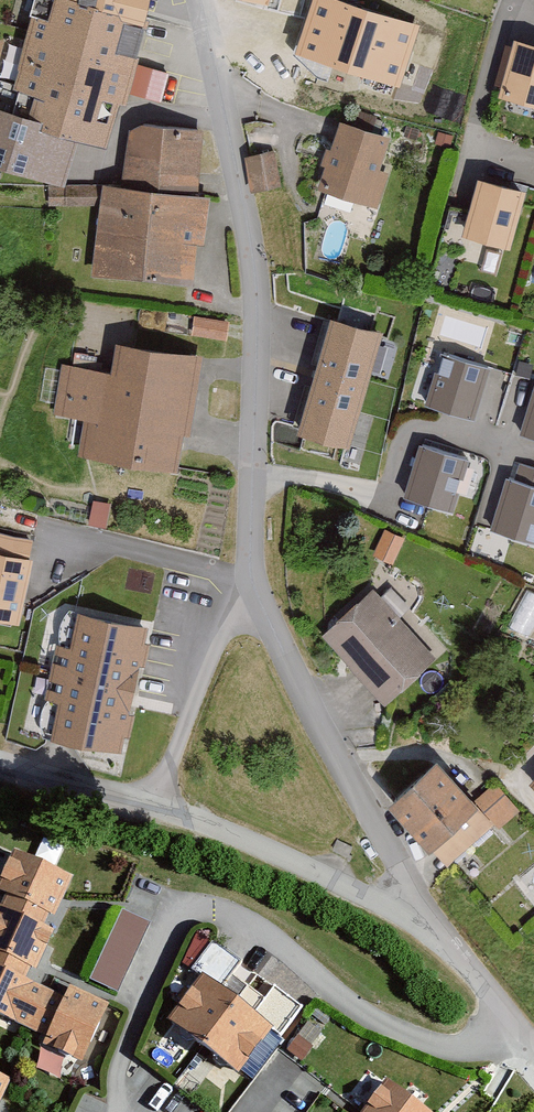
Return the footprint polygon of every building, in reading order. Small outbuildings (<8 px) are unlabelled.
[(94,0),(62,0),(58,16),(38,10),(7,115),(88,138),(120,148),(146,59),(122,52),(134,12),(94,0)] [(134,12),(164,16),(167,0),(94,0),(134,12)] [(329,0),(312,0),(295,56),(395,87),(413,26),(329,0)] [(518,32),(502,93),(533,101),(533,36),(518,32)] [(15,42),(0,37),(0,57),(9,61),(15,42)] [(7,115),(0,112),(0,167),(73,189),(88,138),(7,115)] [(399,137),(349,119),(326,187),(376,204),(399,137)] [(134,185),(107,182),(103,225),(119,227),(114,271),(207,280),(216,195),(200,193),(206,130),(141,123),(134,185)] [(247,150),(251,188),(281,184),(277,146),(247,150)] [(530,184),(482,171),(465,233),(513,246),(530,184)] [(384,324),(330,308),(294,433),(348,448),(384,324)] [(195,332),(230,334),(231,315),(195,314),(195,332)] [(209,352),(127,338),(122,370),(60,360),(52,408),(91,414),(86,450),(190,467),(209,352)] [(494,358),(439,345),(426,402),(480,415),(494,358)] [(519,436),(533,440),(533,386),(519,436)] [(477,452),(423,435),(404,498),(457,515),(477,452)] [(507,469),(491,524),(533,537),(533,477),(507,469)] [(0,541),(0,614),(19,616),(32,547),(0,541)] [(439,656),(378,583),(326,626),(387,699),(439,656)] [(146,630),(77,615),(70,648),(63,647),(51,705),(58,706),(51,739),(120,754),(146,630)] [(482,792),(453,756),(404,796),(460,864),(525,811),(499,779),(482,792)] [(15,848),(13,852),(0,879),(0,887),(10,892),(50,911),(54,913),(61,897),(72,875),(56,868),(34,857),(15,848)] [(0,906),(0,951),(31,966),(35,968),(47,945),(52,933),(54,929),(44,924),(50,911),(10,892),(2,907),(0,906)] [(151,922),(122,909),(90,978),(119,991),(151,922)] [(201,974),(202,972),(238,999),(248,986),(231,973),(241,960),(213,939),(191,967),(201,974)] [(48,1033),(65,996),(49,988),(25,977),(31,966),(0,951),(0,1011),(48,1033)] [(238,999),(202,972),(201,974),(168,1017),(205,1044),(237,1068),(268,1027),(270,1024),(238,999)] [(248,986),(238,999),(270,1024),(268,1027),(282,1036),(304,1006),(276,984),(265,998),(248,986)] [(70,985),(65,996),(48,1033),(44,1042),(82,1059),(108,1002),(70,985)] [(299,1035),(288,1049),(303,1059),(312,1046),(313,1045),(299,1035)] [(0,1074),(0,1095),(8,1078),(0,1074)] [(387,1078),(363,1110),(365,1111),(432,1111),(387,1078)]
